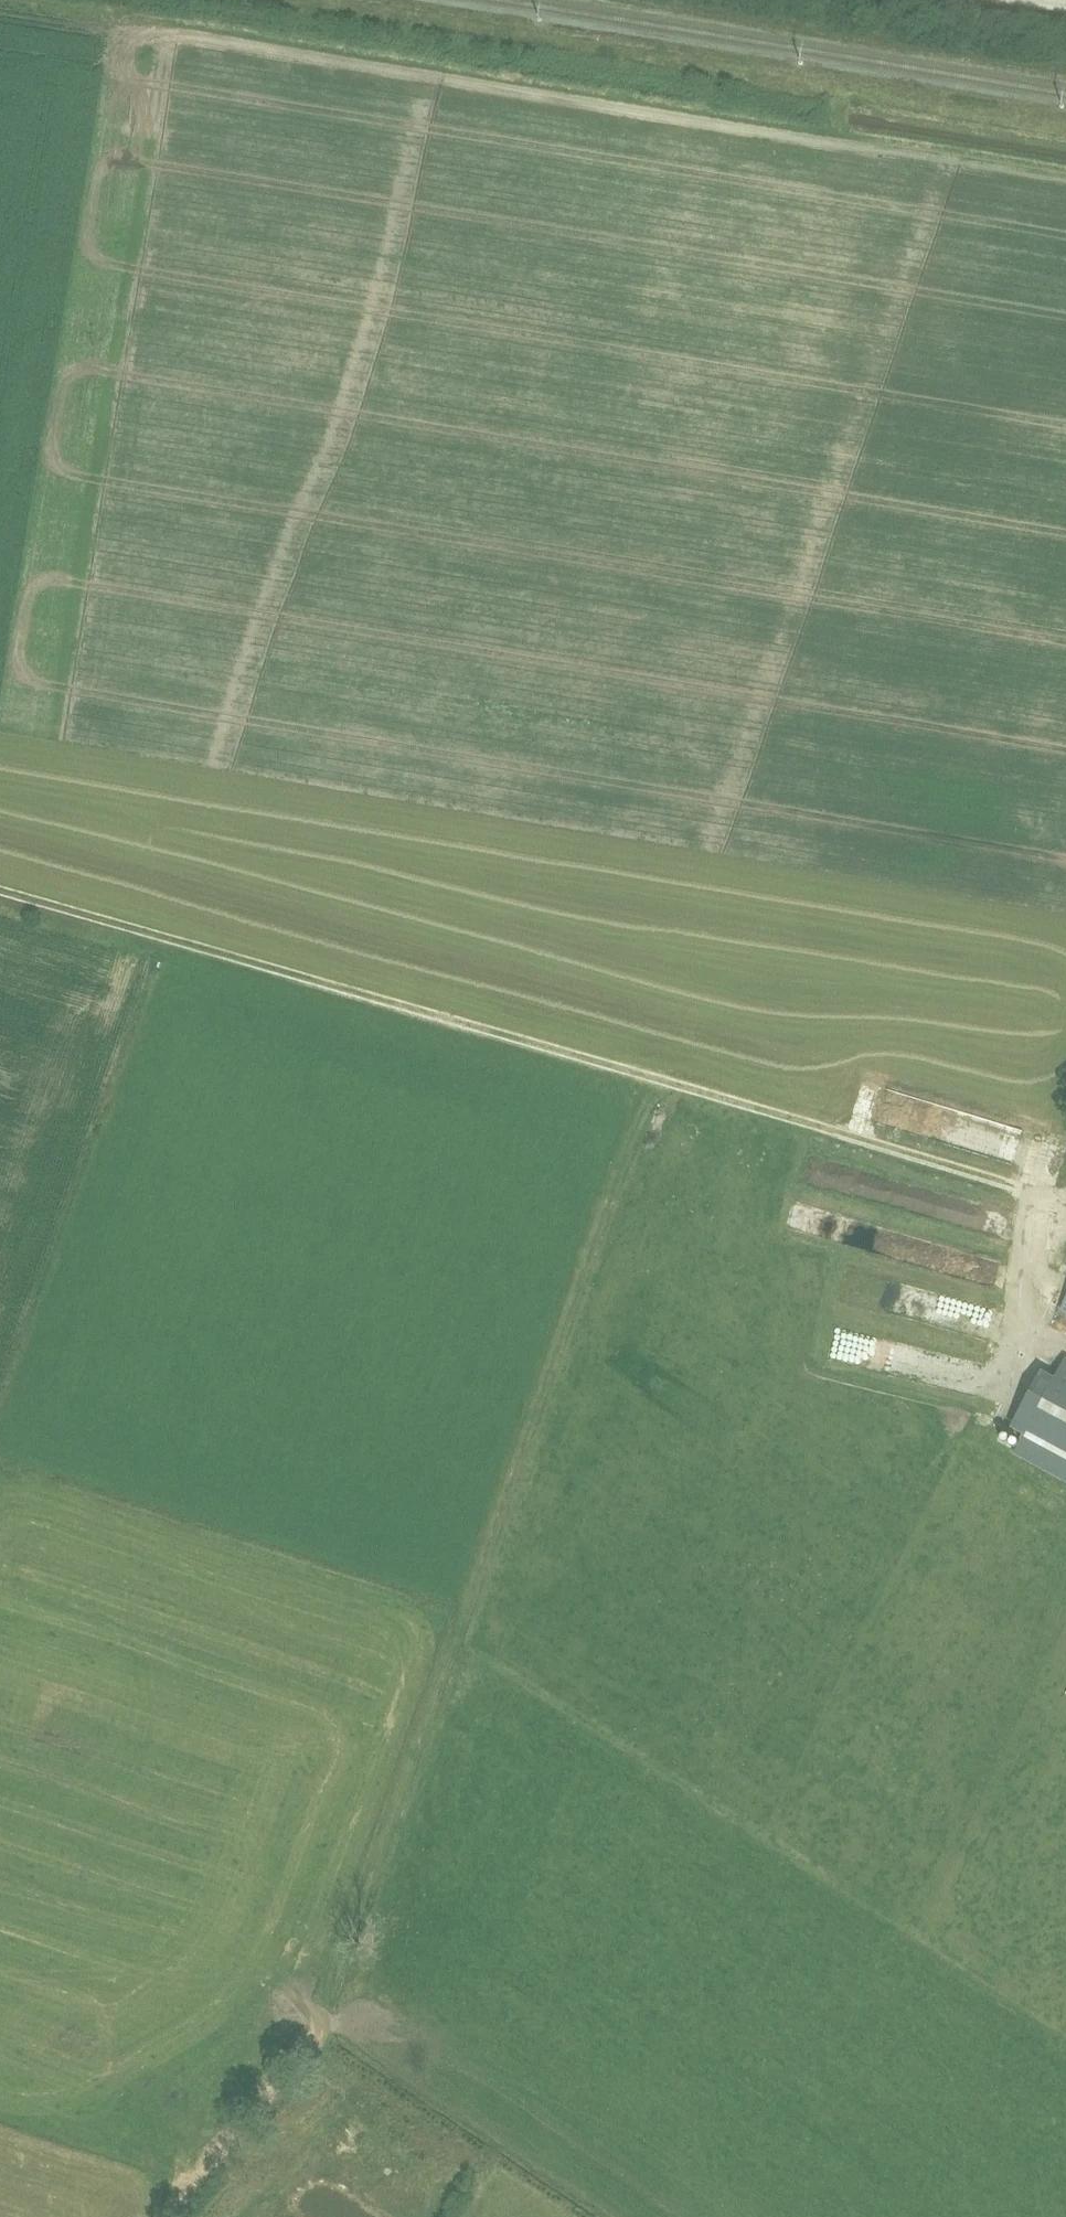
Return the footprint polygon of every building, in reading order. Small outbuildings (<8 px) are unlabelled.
[(1065,1358),(1052,1383),(1016,1450),(1065,1478),(1065,1359),(1065,1358)] [(1014,1431),(1017,1421),(998,1416),(995,1426),(1014,1431)]
